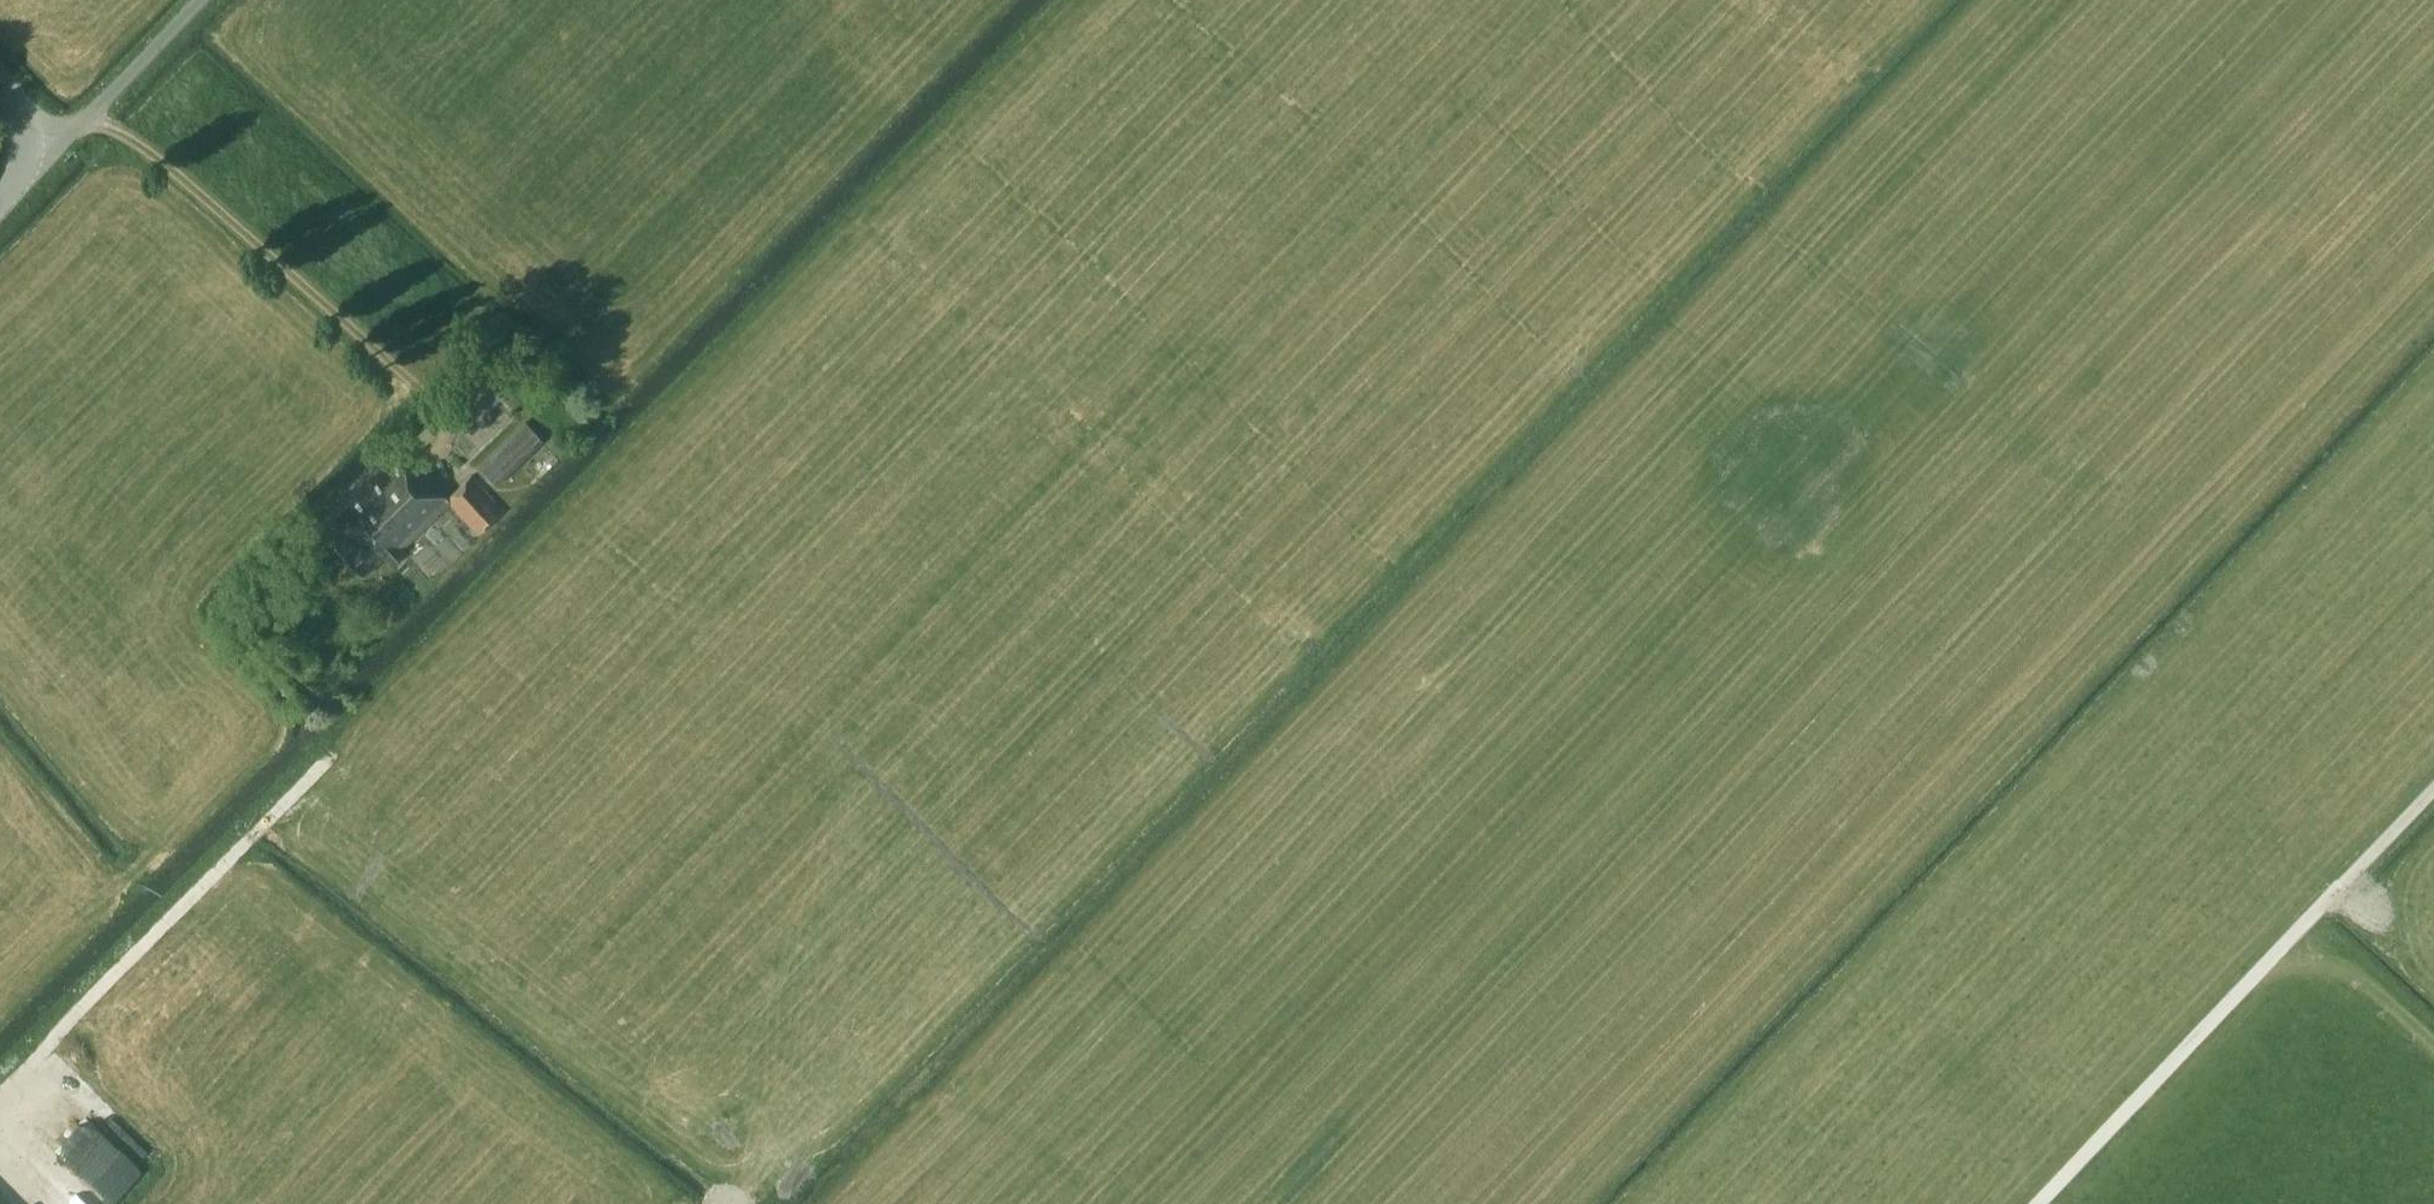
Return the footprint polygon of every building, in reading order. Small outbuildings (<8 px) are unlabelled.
[(529,418),(481,466),(502,488),(551,440),(529,418)] [(447,502),(434,487),(399,449),(352,495),(354,497),(332,519),(346,535),(334,549),(364,577),(386,556),(394,565),(409,551),(406,548),(452,504),(479,532),(498,513),(467,482),(447,502)] [(115,1175),(134,1191),(152,1169),(133,1153),(115,1175)]
